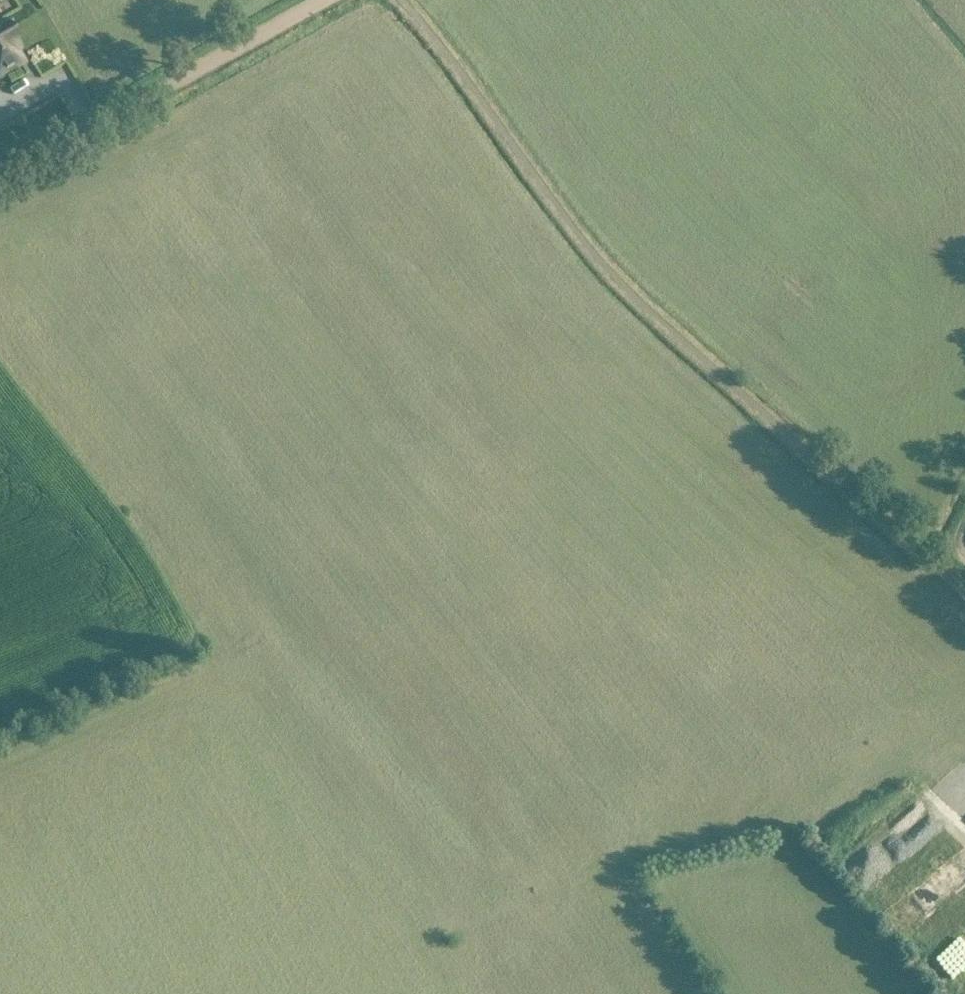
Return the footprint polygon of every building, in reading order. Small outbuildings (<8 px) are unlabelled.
[(21,64),(27,74),(30,72),(17,51),(18,50),(4,26),(0,28),(0,77),(21,64)]
